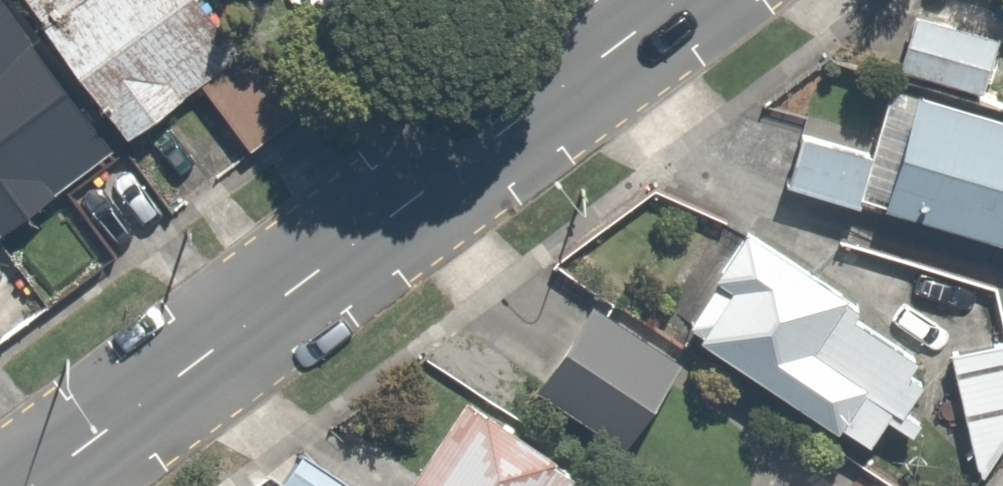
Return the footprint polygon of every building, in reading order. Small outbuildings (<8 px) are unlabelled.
[(3,0),(0,0),(0,232),(6,241),(119,157),(3,0)] [(168,191),(209,161),(168,104),(202,78),(235,124),(275,94),(206,0),(28,0),(168,191)] [(914,3),(897,74),(999,98),(1002,81),(1002,24),(914,3)] [(792,184),(1002,238),(1002,118),(890,89),(878,136),(809,118),(792,184)] [(930,361),(750,243),(688,336),(869,455),(930,361)] [(0,271),(0,334),(30,311),(0,271)] [(687,370),(589,306),(543,378),(641,441),(687,370)] [(585,480),(468,402),(412,485),(581,485),(585,480)] [(300,449),(277,485),(359,485),(300,449)] [(874,477),(869,485),(889,485),(874,477)]
